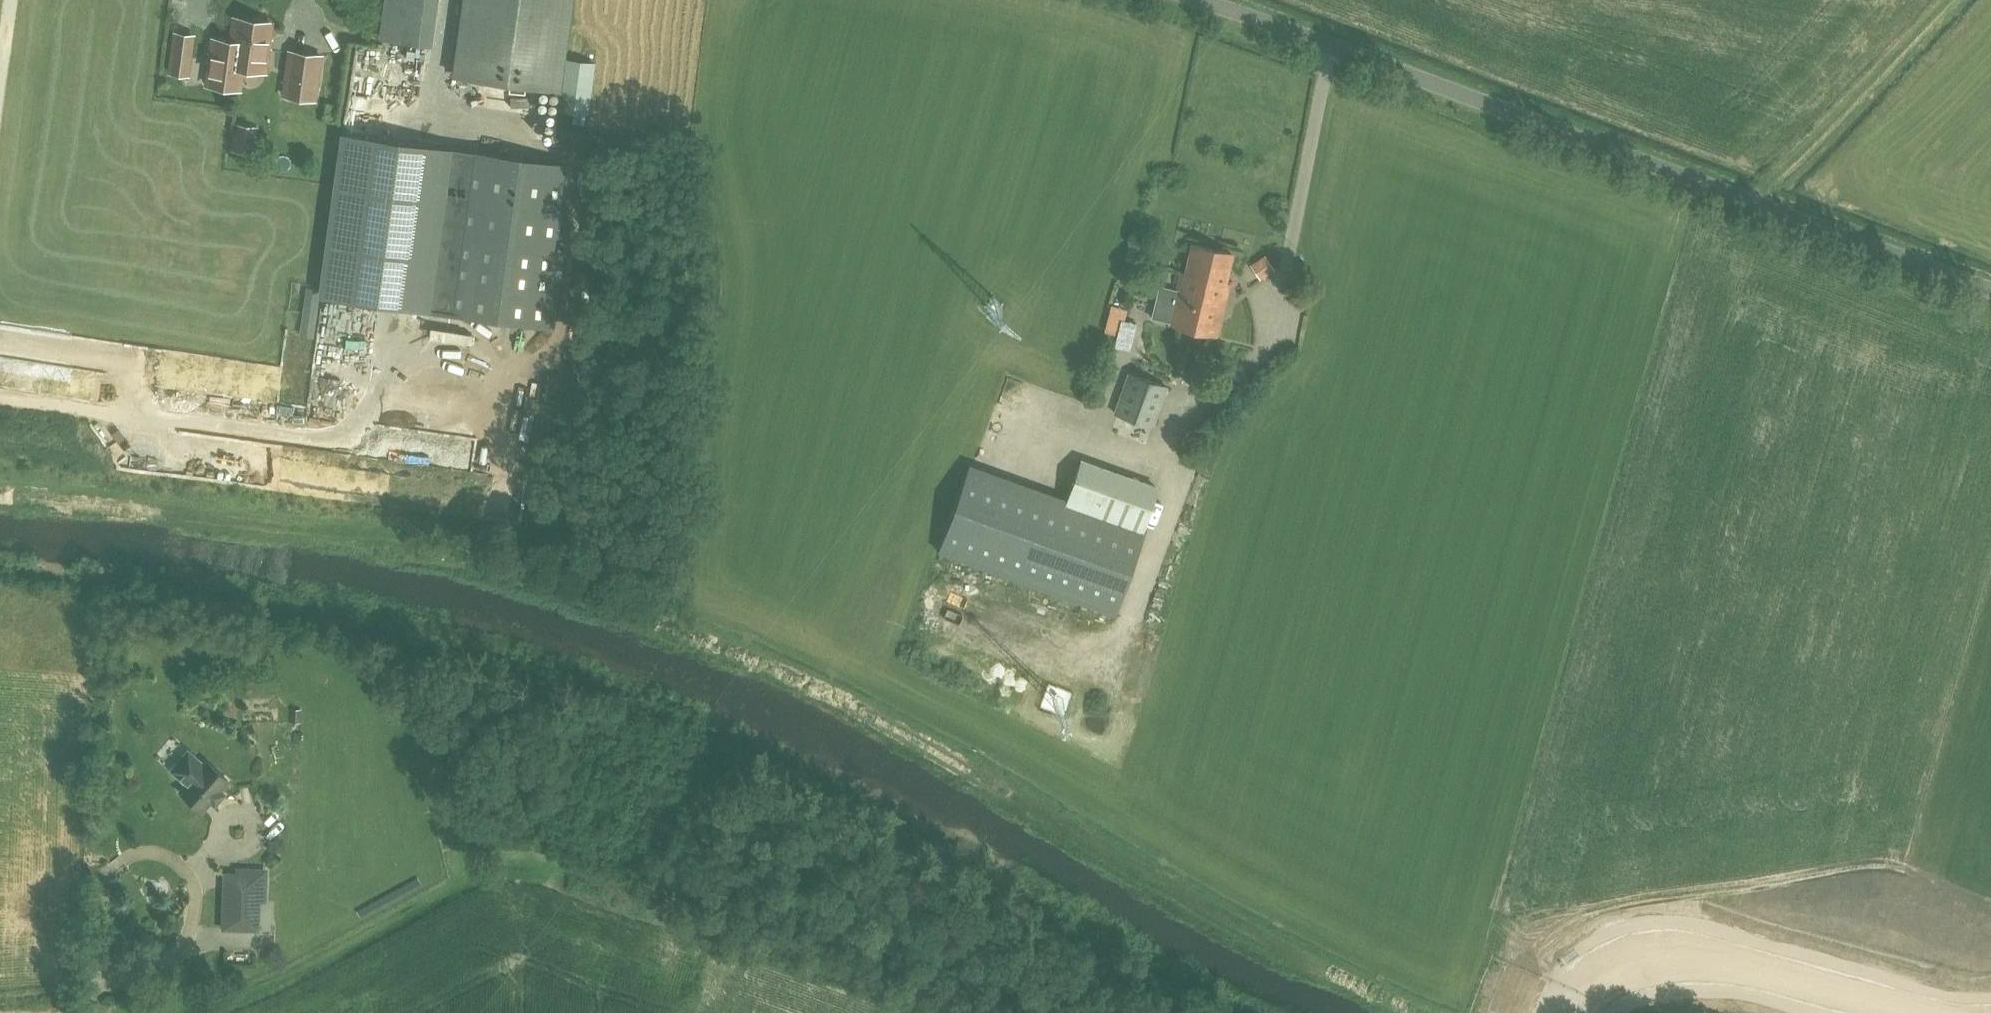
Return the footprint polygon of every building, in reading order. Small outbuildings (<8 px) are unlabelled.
[(382,39),(430,45),(436,0),(387,0),(382,39)] [(453,75),(560,90),(573,0),(464,0),(453,75)] [(245,44),(242,68),(264,71),(271,23),(267,23),(264,19),(256,18),(252,21),(236,18),(233,42),(245,44)] [(193,36),(175,34),(170,73),(188,76),(193,36)] [(245,44),(233,42),(214,40),(208,85),(239,89),(242,68),(245,44)] [(320,56),(291,52),(285,96),(314,100),(320,56)] [(595,65),(565,61),(559,110),(588,114),(595,65)] [(389,80),(387,89),(405,93),(407,84),(389,80)] [(250,145),(252,136),(256,136),(257,129),(237,126),(233,151),(253,154),(254,146),(250,145)] [(330,239),(323,295),(325,295),(432,310),(453,151),(345,137),(338,185),(330,239)] [(454,313),(541,325),(563,166),(475,154),(453,151),(432,310),(454,313)] [(1141,247),(1130,244),(1125,259),(1136,262),(1141,247)] [(1158,296),(1152,318),(1170,323),(1169,325),(1217,337),(1226,301),(1230,285),(1226,284),(1233,255),(1193,245),(1186,274),(1182,273),(1178,289),(1175,300),(1158,296)] [(1274,269),(1266,257),(1252,267),(1260,279),(1274,269)] [(1168,387),(1129,374),(1116,414),(1154,427),(1168,387)] [(967,479),(941,553),(1116,615),(1147,528),(1145,528),(1158,490),(1081,463),(1064,512),(1064,513),(967,479)] [(177,770),(179,774),(188,783),(181,791),(202,810),(229,780),(207,761),(204,765),(194,757),(191,755),(187,756),(184,758),(179,764),(177,767),(177,770)] [(254,874),(225,873),(224,928),(258,929),(259,914),(249,914),(250,901),(253,901),(254,874)]
